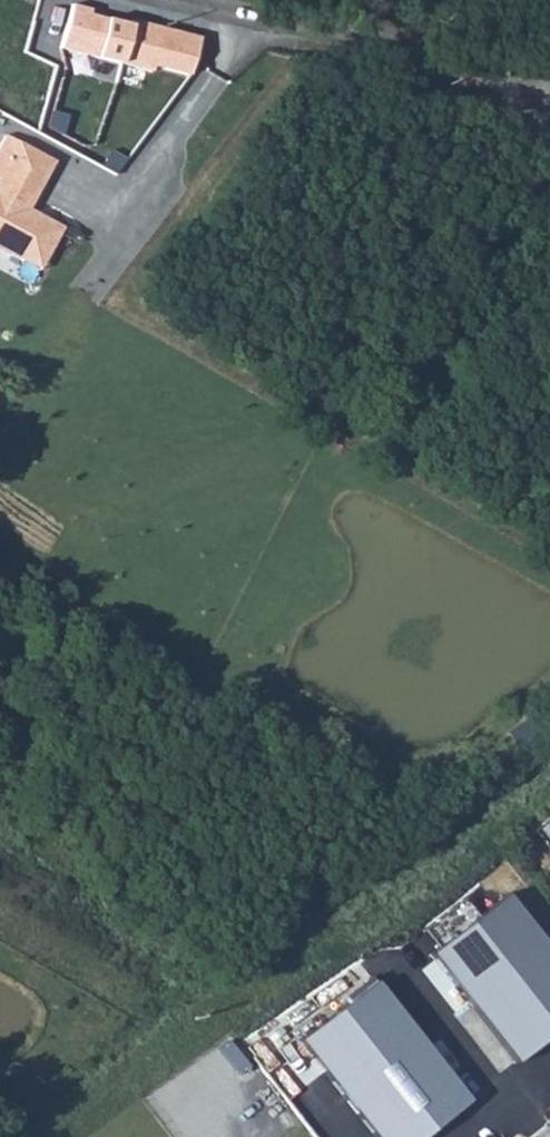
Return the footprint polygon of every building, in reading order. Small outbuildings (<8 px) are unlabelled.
[(90,11),(72,6),(60,48),(70,51),(69,55),(78,58),(80,53),(152,73),(153,66),(189,76),(199,38),(131,21),(130,26),(89,15),(90,11)] [(0,146),(0,161),(6,164),(0,176),(0,249),(22,262),(27,252),(44,261),(63,228),(28,210),(55,162),(6,136),(0,146)] [(431,960),(514,1069),(549,1041),(549,955),(508,901),(431,960)] [(297,1039),(372,1136),(417,1136),(464,1101),(373,982),(297,1039)]
